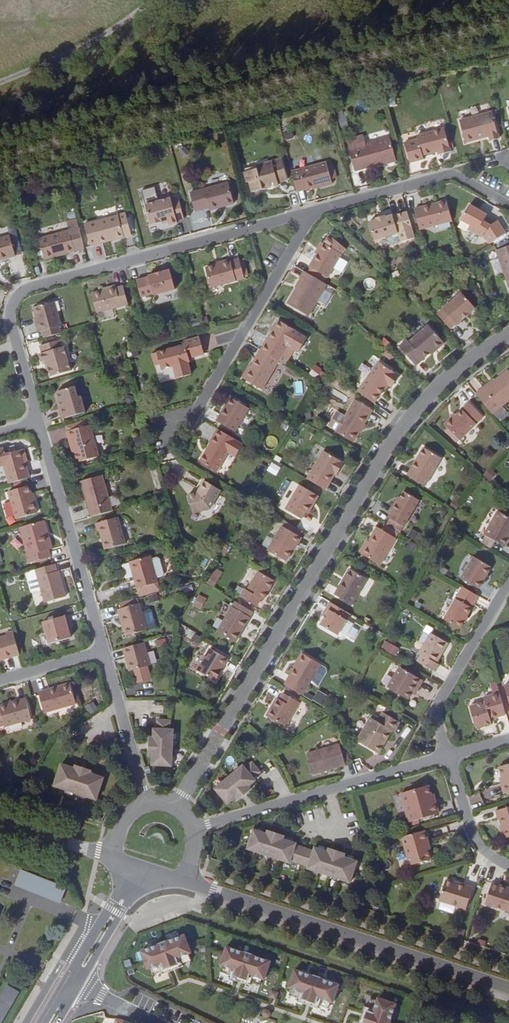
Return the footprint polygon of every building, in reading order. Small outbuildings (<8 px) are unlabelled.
[(460,119),(466,141),(489,135),(490,139),(499,136),(492,111),(460,119)] [(343,127),(350,125),(348,116),(340,118),(343,127)] [(409,141),(414,160),(426,157),(425,153),(438,150),(439,153),(450,151),(444,128),(421,134),(422,138),(409,141)] [(347,133),(351,147),(366,143),(363,129),(347,133)] [(351,147),(357,168),(396,158),(390,136),(366,143),(351,147)] [(249,178),(251,188),(278,181),(277,178),(287,176),(281,155),(255,162),(256,165),(243,168),(246,178),(249,178)] [(327,158),(292,167),(297,186),(320,180),(321,182),(333,178),(327,158)] [(189,188),(194,206),(207,202),(208,205),(233,198),(227,178),(189,188)] [(176,191),(145,199),(149,217),(161,215),(161,217),(168,215),(169,219),(175,217),(174,214),(182,212),(176,191)] [(413,208),(418,227),(451,217),(446,199),(413,208)] [(508,234),(508,233),(502,221),(494,225),(486,220),(490,215),(471,203),(461,219),(471,225),(468,229),(482,238),(485,236),(490,245),(495,242),(508,234)] [(85,217),(90,238),(130,227),(125,207),(85,217)] [(366,220),(371,238),(385,234),(395,231),(394,230),(409,226),(405,211),(390,215),(390,214),(383,216),(383,214),(374,217),(374,218),(366,220)] [(79,222),(77,215),(66,218),(68,224),(79,222)] [(68,224),(37,232),(43,254),(84,243),(79,222),(68,224)] [(395,231),(385,234),(386,240),(389,241),(398,239),(398,240),(412,236),(409,226),(394,230),(395,231)] [(9,228),(0,231),(0,250),(2,250),(2,252),(15,248),(9,228)] [(319,243),(312,254),(304,267),(306,268),(322,277),(336,253),(340,249),(326,235),(319,243)] [(309,253),(312,254),(319,243),(315,241),(309,253)] [(350,249),(345,244),(342,248),(347,252),(350,249)] [(497,250),(508,283),(508,246),(497,250)] [(204,266),(208,285),(243,277),(237,258),(229,260),(228,258),(211,262),(212,264),(204,266)] [(135,279),(139,295),(173,287),(168,268),(146,273),(147,276),(135,279)] [(320,276),(306,268),(303,273),(317,281),(320,276)] [(304,316),(322,284),(317,281),(303,273),(299,271),(295,278),(297,279),(283,303),(304,316)] [(88,290),(92,310),(124,302),(120,285),(111,287),(111,285),(88,290)] [(458,293),(435,315),(447,329),(453,323),(455,325),(472,307),(458,293)] [(31,312),(35,328),(58,322),(52,299),(32,304),(34,312),(31,312)] [(191,326),(198,324),(196,315),(189,317),(191,326)] [(290,349),(294,351),(302,337),(293,331),(274,320),(260,344),(261,344),(266,347),(262,353),(281,364),(290,349)] [(406,339),(398,347),(416,365),(433,349),(435,351),(444,342),(428,325),(409,342),(406,339)] [(187,340),(153,348),(155,359),(161,358),(162,363),(173,360),(176,373),(191,369),(188,356),(191,356),(190,351),(204,348),(200,332),(186,336),(187,340)] [(46,373),(68,367),(61,342),(59,343),(57,336),(35,342),(37,349),(35,350),(37,357),(39,357),(42,356),(43,362),(46,373)] [(257,350),(262,353),(266,347),(261,344),(257,350)] [(276,361),(256,350),(239,379),(259,390),(276,361)] [(377,361),(356,392),(372,404),(385,385),(389,387),(398,376),(377,361)] [(314,366),(310,374),(318,377),(321,369),(314,366)] [(489,412),(508,396),(508,376),(505,372),(480,391),(479,389),(473,393),(489,412)] [(295,393),(303,392),(302,381),(294,381),(295,393)] [(72,382),(55,387),(58,397),(58,401),(56,401),(59,414),(82,408),(78,392),(75,393),(72,382)] [(335,389),(333,396),(343,398),(344,392),(335,389)] [(226,400),(212,423),(231,433),(244,411),(226,400)] [(351,400),(333,431),(350,442),(369,409),(351,400)] [(454,416),(450,420),(447,419),(444,422),(444,425),(443,425),(446,428),(457,440),(477,421),(463,407),(454,416)] [(87,420),(64,426),(66,434),(68,434),(72,448),(75,458),(95,452),(87,420)] [(209,441),(199,459),(215,467),(225,450),(234,455),(241,443),(215,428),(208,440),(209,441)] [(453,442),(456,439),(446,428),(443,430),(453,442)] [(27,476),(24,463),(19,448),(12,450),(3,452),(1,446),(0,447),(0,464),(1,464),(6,482),(27,476)] [(422,446),(404,474),(422,485),(438,456),(422,446)] [(320,449),(309,471),(327,481),(332,473),(334,469),(336,470),(342,461),(320,449)] [(276,476),(281,467),(272,461),(266,470),(276,476)] [(254,470),(259,473),(263,467),(258,464),(254,470)] [(483,476),(491,481),(497,473),(488,468),(483,476)] [(76,477),(84,513),(107,507),(98,471),(76,477)] [(186,494),(190,512),(208,506),(218,489),(201,479),(196,488),(196,490),(195,492),(186,494)] [(28,483),(7,489),(14,517),(35,511),(28,483)] [(297,485),(283,509),(299,518),(303,512),(306,514),(316,496),(297,485)] [(389,511),(386,518),(387,519),(401,527),(416,501),(400,492),(394,503),(391,502),(387,510),(389,511)] [(482,535),(478,541),(489,548),(493,541),(503,546),(508,539),(505,537),(508,532),(508,533),(508,519),(496,511),(482,535)] [(119,540),(112,513),(89,519),(91,527),(93,527),(98,545),(119,540)] [(43,519),(19,526),(28,560),(49,555),(47,549),(51,548),(43,519)] [(398,533),(401,527),(387,519),(384,524),(398,533)] [(298,537),(300,533),(281,522),(278,526),(298,537)] [(278,526),(264,550),(284,562),(298,537),(278,526)] [(374,528),(366,541),(359,554),(377,564),(392,539),(374,528)] [(355,552),(359,554),(366,541),(363,539),(355,552)] [(476,549),(465,569),(482,580),(494,559),(476,549)] [(150,550),(132,556),(136,572),(134,573),(137,583),(138,583),(157,577),(158,577),(150,550)] [(52,564),(26,571),(28,579),(36,577),(43,602),(63,596),(57,571),(54,572),(52,564)] [(446,569),(440,566),(437,570),(443,574),(446,569)] [(215,586),(222,572),(216,568),(208,583),(215,586)] [(346,569),(331,595),(348,604),(363,579),(346,569)] [(242,588),(238,596),(254,605),(259,598),(262,600),(273,580),(256,571),(245,589),(242,588)] [(157,577),(138,583),(140,590),(159,584),(157,577)] [(477,595),(461,586),(458,591),(441,619),(458,629),(477,595)] [(121,603),(139,598),(138,593),(120,598),(121,603)] [(201,610),(207,599),(198,593),(191,604),(201,610)] [(146,624),(139,598),(121,603),(116,604),(118,612),(120,611),(125,630),(146,624)] [(252,610),(235,600),(231,606),(248,616),(252,610)] [(325,611),(321,618),(317,626),(333,635),(346,614),(326,602),(322,609),(325,611)] [(231,606),(217,631),(233,641),(248,616),(231,606)] [(40,620),(46,642),(67,637),(63,624),(68,623),(66,613),(40,620)] [(360,624),(357,629),(363,632),(366,627),(360,624)] [(196,641),(199,635),(193,631),(189,637),(196,641)] [(11,654),(18,653),(12,632),(5,634),(0,635),(0,658),(11,654)] [(445,644),(428,635),(416,655),(418,656),(414,663),(432,673),(436,666),(433,665),(445,644)] [(150,662),(143,639),(123,645),(129,668),(132,667),(136,681),(151,676),(147,663),(150,662)] [(392,656),(396,649),(388,644),(384,651),(392,656)] [(208,646),(196,668),(214,678),(226,657),(208,646)] [(295,660),(279,686),(297,696),(312,671),(295,660)] [(386,688),(385,690),(405,701),(408,695),(410,691),(414,694),(420,682),(397,668),(395,671),(386,688)] [(67,681),(45,687),(45,690),(36,692),(41,710),(73,701),(67,681)] [(317,707),(322,698),(313,693),(308,702),(317,707)] [(507,714),(501,693),(484,698),(485,702),(470,706),(476,728),(492,724),(491,719),(507,714)] [(1,723),(27,716),(21,695),(0,700),(0,721),(1,723)] [(272,699),(261,718),(279,729),(293,704),(279,695),(275,701),(272,699)] [(90,714),(98,710),(94,701),(85,706),(90,714)] [(371,719),(357,743),(376,755),(391,731),(392,732),(397,723),(382,714),(376,722),(371,719)] [(152,763),(171,764),(175,728),(168,727),(168,720),(160,720),(159,727),(155,726),(155,736),(150,736),(149,754),(153,754),(152,763)] [(334,743),(302,751),(308,772),(340,764),(334,743)] [(358,773),(365,771),(361,758),(354,760),(358,773)] [(58,761),(51,782),(93,796),(100,774),(87,771),(88,767),(72,762),(71,765),(58,761)] [(238,764),(210,787),(222,802),(229,797),(232,800),(246,788),(244,786),(251,779),(249,776),(255,771),(249,764),(242,770),(238,764)] [(400,792),(406,821),(435,814),(432,802),(430,802),(426,785),(400,792)] [(505,840),(508,839),(508,808),(496,812),(498,820),(499,819),(505,840)] [(241,845),(286,860),(287,857),(304,862),(302,865),(304,866),(312,844),(309,843),(308,848),(291,842),(292,840),(279,835),(262,830),(248,825),(241,845)] [(263,825),(262,830),(279,835),(280,831),(263,825)] [(397,836),(405,864),(426,858),(422,841),(424,841),(421,829),(397,836)] [(323,843),(322,848),(341,853),(342,850),(323,843)] [(353,857),(341,853),(322,848),(312,844),(304,866),(346,880),(353,857)] [(65,886),(20,868),(14,882),(60,900),(65,886)] [(484,902),(508,911),(508,889),(505,888),(506,885),(491,880),(484,902)] [(437,902),(464,911),(471,890),(456,885),(456,886),(443,882),(437,902)] [(191,952),(185,934),(167,941),(166,940),(158,943),(159,944),(141,951),(147,969),(150,968),(152,975),(161,972),(162,974),(184,966),(183,964),(192,960),(189,953),(191,952)] [(265,979),(272,960),(254,954),(254,953),(246,950),(246,951),(228,945),(220,963),(223,964),(220,971),(229,974),(228,976),(250,984),(251,982),(260,985),(263,978),(265,979)] [(334,1000),(340,981),(322,975),(323,974),(315,971),(314,973),(296,967),(289,985),(292,986),(289,993),(298,996),(297,998),(320,1005),(320,1003),(330,1006),(332,999),(334,1000)] [(17,989),(5,983),(0,993),(0,1022),(17,989)] [(397,1000),(380,994),(379,996),(372,994),(369,1003),(366,1002),(359,1022),(391,1022),(392,1019),(391,1018),(397,1000)]
